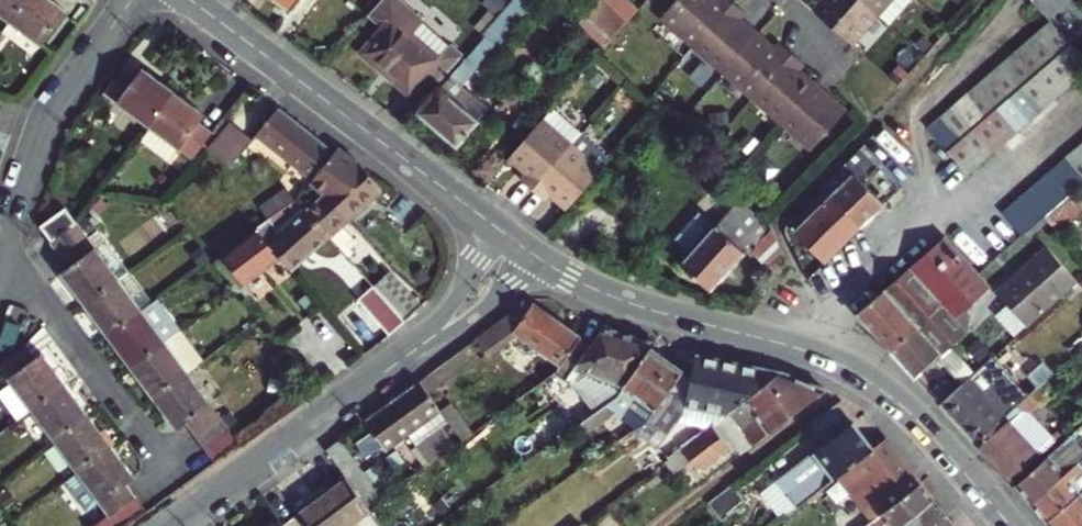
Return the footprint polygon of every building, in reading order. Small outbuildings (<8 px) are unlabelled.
[(8,22),(24,0),(0,0),(0,17),(8,22)] [(40,46),(64,13),(46,0),(24,0),(8,22),(40,46)] [(291,11),(300,0),(277,0),(291,11)] [(369,12),(385,25),(363,51),(422,102),(467,51),(442,30),(426,47),(393,18),(405,4),(400,0),(380,0),(369,12)] [(485,30),(482,33),(486,37),(420,114),(455,144),(476,120),(462,107),(473,95),(460,84),(494,45),(498,48),(539,0),(511,0),(485,30)] [(627,24),(617,15),(601,0),(590,13),(586,17),(611,42),(627,24)] [(698,45),(735,2),(733,0),(677,0),(664,15),(698,45)] [(878,13),(864,0),(824,0),(816,9),(852,41),(878,13)] [(878,13),(889,0),(864,0),(878,13)] [(1060,12),(1074,0),(1049,0),(1060,12)] [(698,45),(727,70),(757,35),(740,19),(746,12),(735,2),(698,45)] [(626,4),(617,15),(627,24),(636,13),(626,4)] [(1038,29),(1059,54),(1072,43),(1049,19),(1038,29)] [(1026,39),(1047,64),(1059,54),(1038,29),(1026,39)] [(727,70),(755,94),(791,52),(778,41),(772,48),(757,35),(727,70)] [(1014,50),(1035,75),(1047,64),(1026,39),(1014,50)] [(1059,54),(1079,76),(1081,74),(1081,54),(1072,43),(1059,54)] [(1022,85),(1035,75),(1014,50),(1001,61),(1022,85)] [(784,121),(814,86),(797,71),(804,64),(791,52),(755,94),(784,121)] [(1059,54),(1047,64),(1066,87),(1079,76),(1059,54)] [(989,72),(1010,96),(1022,85),(1001,61),(989,72)] [(1047,64),(1035,75),(1054,98),(1066,87),(1047,64)] [(101,94),(145,126),(168,93),(136,70),(131,78),(118,69),(101,94)] [(977,83),(997,107),(1010,96),(989,72),(977,83)] [(1054,98),(1035,75),(1022,85),(1042,108),(1054,98)] [(965,94),(985,117),(997,107),(977,83),(965,94)] [(1042,108),(1022,85),(1010,96),(1029,119),(1042,108)] [(814,86),(784,121),(813,146),(843,111),(835,104),(827,97),(814,86)] [(208,134),(195,125),(201,118),(168,93),(145,126),(190,159),(208,134)] [(952,105),(972,128),(985,117),(965,94),(952,105)] [(1029,119),(1010,96),(997,107),(1017,129),(1029,119)] [(940,115),(960,139),(972,128),(952,105),(940,115)] [(997,107),(985,117),(1004,140),(1017,129),(997,107)] [(254,139),(310,183),(326,163),(332,156),(275,111),(254,139)] [(517,183),(530,194),(580,138),(549,113),(507,160),(524,174),(517,183)] [(928,126),(948,149),(960,139),(940,115),(928,126)] [(1004,140),(985,117),(972,128),(992,151),(1004,140)] [(992,151),(972,128),(960,139),(979,161),(992,151)] [(225,129),(202,155),(224,173),(246,147),(225,129)] [(567,211),(610,163),(580,138),(530,194),(544,205),(551,197),(567,211)] [(948,149),(967,172),(979,161),(960,139),(948,149)] [(895,177),(873,154),(865,146),(824,186),(832,194),(862,227),(887,202),(903,185),(895,177)] [(1066,158),(1081,177),(1081,152),(1078,148),(1066,158)] [(332,156),(326,163),(365,204),(379,191),(366,174),(335,151),(332,156)] [(1053,169),(1073,192),(1075,190),(1081,184),(1081,177),(1066,158),(1053,169)] [(365,204),(326,163),(310,183),(309,185),(322,198),(344,222),(365,204)] [(1053,169),(1040,180),(1060,203),(1073,192),(1053,169)] [(1040,180),(1028,191),(1048,214),(1060,203),(1040,180)] [(824,186),(805,204),(813,213),(832,194),(824,186)] [(752,252),(779,275),(788,266),(773,235),(768,224),(751,188),(682,264),(710,289),(752,242),(757,246),(752,252)] [(255,207),(266,222),(278,214),(293,204),(282,189),(255,207)] [(1059,229),(1081,210),(1081,198),(1075,190),(1073,192),(1060,203),(1048,214),(1047,214),(1059,229)] [(1048,214),(1028,191),(1015,202),(1035,225),(1047,214),(1048,214)] [(796,231),(826,263),(862,227),(832,194),(813,213),(802,224),(796,231)] [(344,222),(322,198),(303,214),(325,239),(340,254),(355,240),(341,226),(344,222)] [(1035,225),(1015,202),(1003,213),(1022,236),(1035,225)] [(293,204),(278,214),(266,222),(253,232),(255,234),(279,260),(289,272),(325,239),(303,214),(294,204),(293,204)] [(805,204),(794,216),(802,224),(813,213),(805,204)] [(39,229),(51,244),(75,226),(74,224),(63,210),(39,229)] [(58,256),(83,236),(75,226),(51,244),(49,246),(58,256)] [(255,234),(215,263),(235,288),(245,300),(251,294),(245,286),(259,275),(279,260),(255,234)] [(860,314),(919,380),(971,332),(954,313),(962,304),(970,312),(978,304),(972,297),(988,282),(945,235),(860,314)] [(83,236),(58,256),(67,268),(60,275),(84,306),(127,273),(102,241),(92,248),(83,236)] [(1043,242),(993,287),(1024,321),(1074,276),(1043,242)] [(127,272),(127,273),(84,306),(106,336),(151,302),(127,272)] [(418,308),(388,274),(372,289),(404,325),(418,308)] [(404,325),(372,289),(362,298),(371,309),(369,310),(393,336),(398,333),(404,325)] [(153,300),(151,302),(106,336),(129,367),(177,331),(153,300)] [(506,337),(503,333),(510,328),(572,373),(591,345),(534,304),(532,306),(527,302),(473,342),(479,350),(496,337),(500,342),(506,337)] [(651,349),(656,342),(603,327),(601,329),(591,345),(572,373),(568,380),(557,372),(536,386),(549,404),(561,395),(575,383),(588,371),(611,379),(605,390),(567,417),(574,428),(594,414),(609,403),(618,398),(651,349)] [(153,398),(186,373),(204,360),(180,328),(177,331),(129,367),(153,398)] [(31,411),(64,386),(40,355),(33,361),(24,348),(0,366),(0,370),(11,384),(0,392),(0,396),(18,420),(31,411)] [(682,371),(651,349),(618,398),(609,403),(617,410),(615,412),(623,418),(638,397),(657,409),(681,372),(682,371)] [(681,446),(711,423),(715,419),(717,418),(727,411),(782,370),(696,353),(691,375),(681,372),(657,409),(655,412),(681,446)] [(943,404),(978,442),(1006,416),(1011,421),(1030,402),(1026,398),(1011,381),(1014,378),(995,357),(943,404)] [(752,443),(826,389),(782,370),(727,411),(752,443)] [(218,415),(186,373),(153,398),(177,430),(186,423),(194,435),(218,415)] [(378,413),(366,422),(385,449),(406,434),(415,446),(450,423),(420,381),(378,413)] [(31,411),(55,442),(88,417),(64,386),(31,411)] [(655,412),(657,409),(638,397),(623,418),(637,429),(646,422),(647,424),(655,412)] [(838,475),(873,448),(838,402),(811,423),(825,441),(814,450),(760,489),(783,518),(838,475)] [(1013,480),(1060,434),(1030,402),(1011,421),(1006,416),(978,442),(1013,480)] [(717,418),(715,419),(741,452),(752,443),(727,411),(717,418)] [(600,423),(594,414),(574,428),(581,437),(600,423)] [(228,428),(218,415),(194,435),(204,447),(228,428)] [(55,442),(78,473),(111,448),(88,417),(55,442)] [(729,447),(711,423),(681,446),(700,470),(729,447)] [(238,440),(228,428),(204,447),(214,460),(238,440)] [(1017,485),(1033,505),(1065,476),(1057,466),(1080,447),(1070,436),(1017,485)] [(838,475),(872,520),(922,481),(887,437),(873,448),(838,475)] [(328,450),(348,477),(369,506),(383,495),(342,439),(328,450)] [(100,502),(110,515),(135,496),(127,486),(135,479),(111,448),(78,473),(62,485),(84,514),(100,502)] [(1048,522),(1081,493),(1081,460),(1065,476),(1033,505),(1048,522)] [(296,513),(306,525),(354,525),(373,512),(369,506),(348,477),(296,513)] [(936,499),(922,481),(872,520),(867,523),(869,525),(902,525),(936,499)] [(746,500),(733,482),(718,494),(708,501),(722,519),(746,500)] [(1051,525),(1081,525),(1081,493),(1048,522),(1051,525)] [(146,510),(135,496),(110,515),(118,525),(123,525),(146,510)] [(947,514),(936,499),(902,525),(933,525),(947,514)] [(947,514),(933,525),(957,525),(947,514)] [(96,525),(118,525),(110,515),(96,525)]
